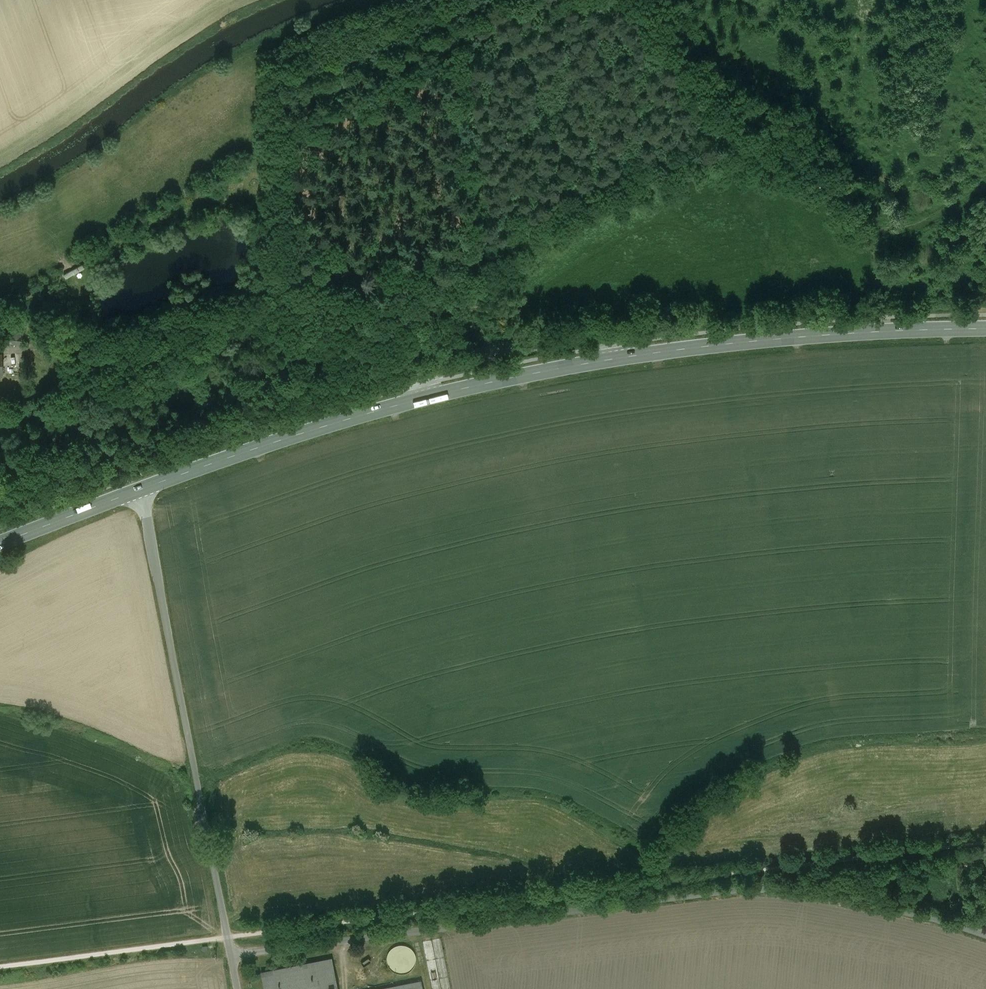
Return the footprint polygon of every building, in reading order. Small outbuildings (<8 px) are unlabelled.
[(49,300),(46,313),(61,316),(64,303),(49,300)] [(0,333),(0,341),(20,343),(21,335),(0,333)] [(401,945),(398,945),(395,946),(393,947),(391,949),(390,950),(388,952),(387,955),(387,956),(387,958),(387,960),(387,962),(387,963),(387,965),(389,967),(390,969),(392,971),(393,971),(394,972),(396,973),(399,974),(401,974),(404,974),(406,973),(409,972),(411,970),(412,969),(414,967),(415,965),(415,963),(415,962),(416,961),(416,959),(415,957),(415,955),(414,954),(413,952),(412,950),(411,949),(409,948),(408,947),(406,946),(403,945),(401,945)] [(261,972),(265,988),(337,988),(331,959),(261,972)]
